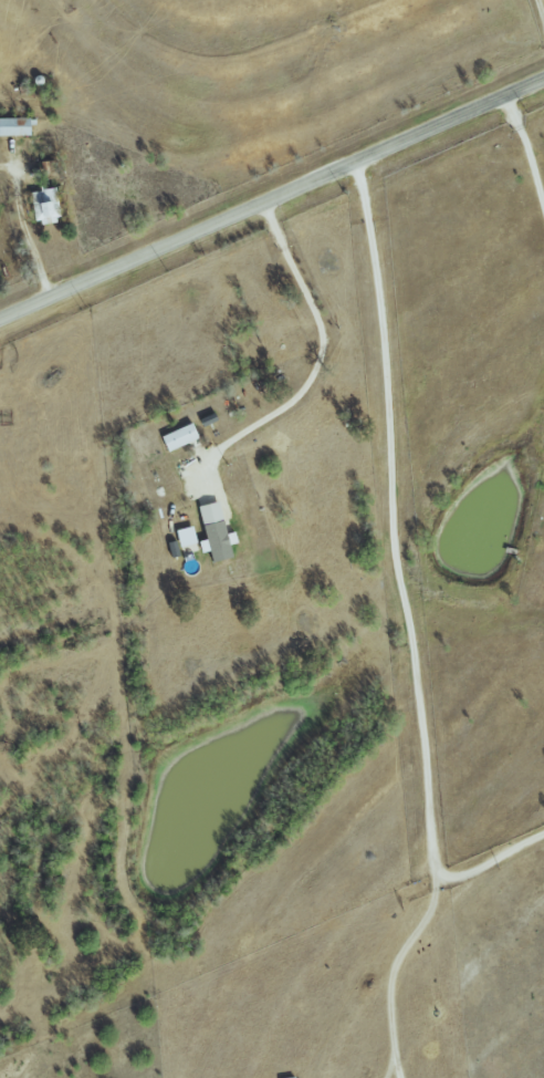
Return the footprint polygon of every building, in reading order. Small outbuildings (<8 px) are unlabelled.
[(27,135),(27,125),(33,125),(33,118),(0,118),(0,136),(27,135)] [(50,189),(25,190),(27,223),(52,222),(50,189)] [(190,440),(185,424),(154,435),(159,451),(190,440)] [(192,505),(203,561),(224,556),(222,544),(230,542),(228,532),(219,534),(212,501),(192,505)]
